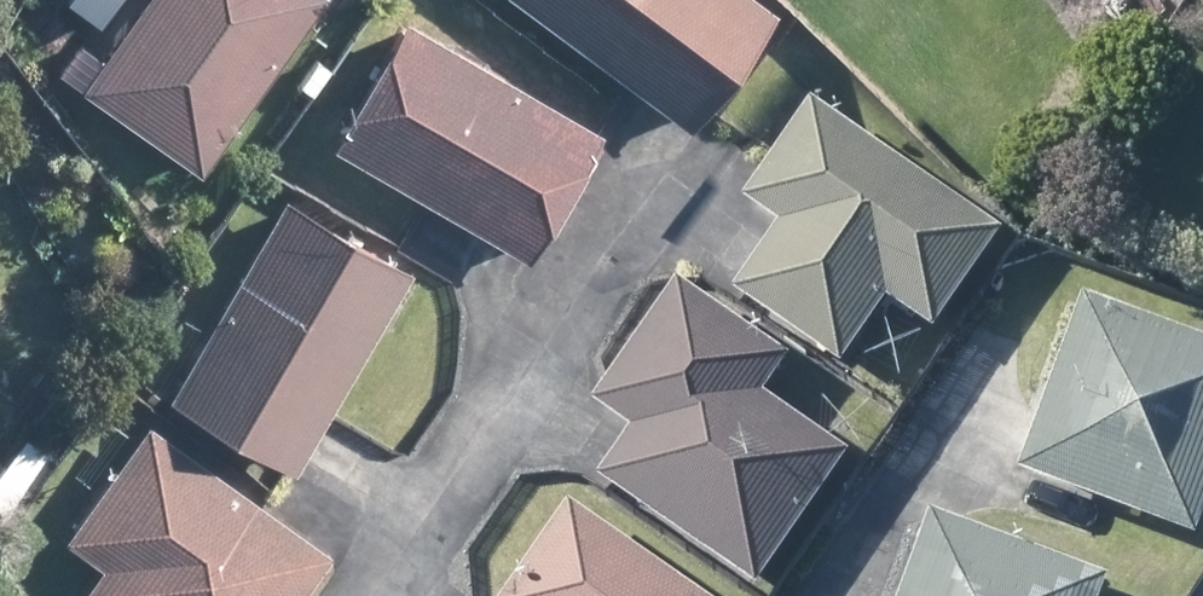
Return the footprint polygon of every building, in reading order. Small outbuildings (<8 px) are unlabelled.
[(330,0),(151,0),(107,62),(94,54),(82,45),(63,72),(208,175),(330,0)] [(702,118),(780,15),(760,0),(524,0),(541,13),(695,128),(702,118)] [(530,256),(604,130),(414,21),(341,148),(426,197),(530,256)] [(320,57),(303,83),(317,93),(334,68),(320,57)] [(788,230),(742,297),(849,371),(894,303),(939,333),(1006,234),(817,104),(773,167),(748,204),(788,230)] [(301,472),(332,417),(416,270),(292,199),(177,399),(301,472)] [(609,481),(762,589),(856,455),(770,396),(795,361),(687,285),(613,390),(601,405),(641,433),(609,481)] [(1097,499),(1202,536),(1202,340),(1091,300),(1052,408),(1028,474),(1097,499)] [(276,512),(155,428),(75,543),(108,566),(87,595),(89,595),(307,595),(333,560),(335,554),(276,512)] [(51,465),(23,445),(0,475),(0,503),(14,515),(51,465)] [(578,505),(515,595),(707,595),(578,505)] [(953,521),(941,517),(912,595),(1110,595),(1116,581),(953,521)]
